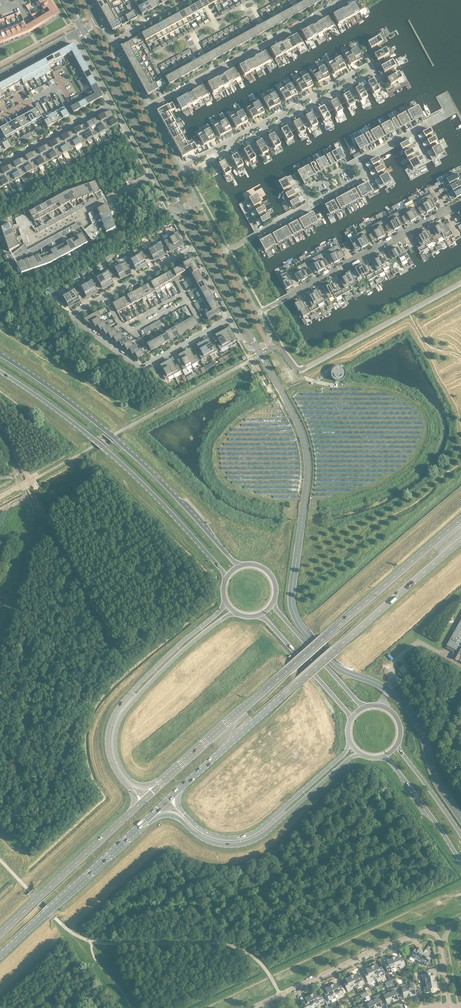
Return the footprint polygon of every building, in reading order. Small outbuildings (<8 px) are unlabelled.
[(52,5),(49,0),(40,6),(43,11),(47,8),(52,5)] [(97,4),(100,9),(110,4),(107,0),(105,0),(97,4)] [(152,10),(147,0),(142,3),(147,12),(152,10)] [(147,0),(152,10),(157,7),(153,0),(147,0)] [(205,0),(203,0),(203,1),(199,3),(198,4),(197,3),(198,4),(194,6),(200,15),(205,12),(204,9),(206,8),(209,6),(205,0)] [(301,0),(297,0),(295,1),(301,12),(302,12),(302,13),(302,12),(303,11),(303,12),(303,11),(306,9),(301,0)] [(308,0),(301,0),(306,9),(307,9),(307,10),(307,9),(308,8),(308,9),(309,9),(308,8),(311,7),(308,0)] [(301,12),(295,1),(289,4),(295,15),(296,15),(297,15),(296,15),(297,14),(298,15),(298,14),(301,12)] [(362,6),(359,1),(354,4),(359,13),(366,9),(363,5),(362,6)] [(111,3),(110,4),(100,9),(103,15),(114,9),(111,3)] [(147,12),(142,3),(137,6),(142,15),(147,12)] [(295,15),(289,4),(284,7),(290,18),(291,18),(292,17),(292,18),(293,18),(292,17),(295,15)] [(359,13),(354,4),(349,6),(354,16),(359,13)] [(49,12),(47,14),(41,18),(44,23),(50,19),(58,14),(52,5),(47,8),(49,12)] [(192,7),(189,8),(195,20),(201,17),(200,15),(194,6),(194,5),(193,5),(194,6),(192,7),(192,6),(192,7)] [(354,16),(349,6),(343,9),(349,19),(354,16)] [(290,18),(284,7),(279,10),(285,21),(286,21),(287,20),(290,18)] [(187,10),(184,11),(190,22),(195,20),(189,8),(189,9),(188,8),(188,9),(187,10),(187,9),(187,10)] [(117,14),(114,9),(103,15),(106,20),(117,14)] [(349,19),(343,9),(338,12),(343,22),(349,19)] [(285,21),(279,10),(274,13),(280,24),(281,24),(280,24),(282,23),(285,21)] [(134,11),(125,16),(128,23),(137,18),(134,11)] [(182,12),(179,14),(185,25),(190,22),(184,11),(183,12),(183,11),(183,12),(182,12)] [(343,22),(338,12),(333,15),(338,25),(343,22)] [(280,24),(274,13),(268,16),(269,17),(274,27),(275,26),(275,27),(275,26),(276,26),(277,26),(280,24)] [(120,19),(117,14),(106,20),(109,25),(118,20),(120,19)] [(177,15),(173,17),(179,28),(185,25),(179,14),(178,15),(178,14),(178,15),(177,15),(176,15),(177,15)] [(171,18),(168,20),(174,31),(179,28),(173,17),(172,17),(173,17),(171,18)] [(274,27),(269,17),(264,21),(265,23),(262,25),(260,26),(264,33),(267,32),(270,30),(270,29),(271,29),(272,29),(271,29),(274,27)] [(44,23),(41,18),(38,20),(36,21),(33,22),(30,25),(32,30),(36,28),(44,23)] [(328,18),(322,21),(328,30),(334,27),(332,22),(331,23),(328,18)] [(112,31),(121,26),(118,20),(109,25),(112,31)] [(166,21),(163,23),(169,34),(174,31),(168,20),(167,20),(166,21)] [(28,33),(24,21),(18,24),(23,35),(28,33)] [(328,30),(322,21),(317,24),(322,33),(328,30)] [(161,24),(157,26),(164,37),(169,34),(163,23),(162,23),(161,24),(160,23),(160,24),(161,24)] [(23,35),(18,24),(13,26),(18,37),(23,35)] [(322,33),(317,24),(312,26),(317,36),(322,33)] [(18,37),(13,26),(8,28),(13,39),(18,37)] [(155,27),(152,29),(158,40),(164,37),(157,26),(156,26),(157,26),(155,27),(155,26),(155,27)] [(264,33),(260,26),(255,29),(254,26),(248,29),(253,38),(257,37),(258,36),(264,33)] [(317,36),(312,26),(307,29),(312,39),(317,36)] [(247,27),(242,30),(248,41),(249,41),(250,40),(250,41),(251,41),(250,40),(253,38),(248,29),(247,27)] [(13,39),(8,28),(3,29),(8,41),(13,39)] [(150,30),(147,32),(153,43),(158,40),(152,29),(151,28),(151,29),(150,30),(150,29),(150,30)] [(312,39),(307,29),(302,32),(307,42),(312,39)] [(248,41),(242,30),(237,33),(243,44),(244,44),(245,43),(245,44),(245,43),(248,41)] [(145,33),(141,35),(147,46),(153,43),(147,32),(146,32),(146,31),(146,32),(145,33),(145,32),(145,33)] [(243,44),(237,33),(232,36),(238,47),(239,47),(238,47),(240,46),(243,44)] [(296,35),(291,38),(296,47),(303,44),(301,40),(299,40),(296,35)] [(130,41),(131,42),(134,47),(135,47),(143,42),(139,36),(138,36),(137,37),(137,36),(137,37),(130,41)] [(238,47),(232,36),(226,39),(232,50),(233,49),(233,50),(233,49),(234,49),(235,49),(234,49),(238,47)] [(379,37),(367,43),(371,49),(374,54),(379,51),(376,46),(382,43),(379,37)] [(296,47),(291,38),(286,41),(291,50),(296,47)] [(232,50),(226,39),(221,42),(227,53),(228,52),(228,53),(228,52),(229,52),(232,50)] [(291,50),(286,41),(281,44),(286,53),(291,50)] [(134,47),(131,42),(127,43),(126,44),(121,47),(123,50),(122,51),(123,51),(124,52),(123,52),(124,52),(124,53),(134,47)] [(227,53),(221,42),(216,45),(222,56),(222,55),(223,56),(222,55),(224,55),(224,54),(227,53)] [(74,44),(68,47),(63,50),(66,55),(71,52),(73,55),(75,53),(76,54),(78,53),(74,44)] [(286,53),(281,44),(276,46),(281,56),(286,53)] [(222,56),(216,45),(210,47),(211,49),(216,59),(217,58),(217,59),(217,58),(218,57),(219,58),(219,57),(222,56)] [(281,56),(276,46),(270,49),(275,59),(281,56)] [(138,52),(135,47),(134,47),(124,53),(126,56),(125,56),(126,56),(126,57),(127,57),(127,58),(138,52)] [(216,59),(211,49),(206,52),(207,55),(204,56),(202,58),(206,65),(208,64),(212,62),(212,61),(213,60),(213,61),(214,61),(213,60),(216,59)] [(362,59),(356,49),(350,52),(356,62),(362,59)] [(385,49),(374,55),(377,61),(378,60),(381,66),(386,64),(383,58),(389,55),(385,49)] [(62,59),(59,52),(52,56),(55,63),(62,59)] [(141,57),(138,52),(127,58),(127,59),(128,60),(127,60),(128,60),(130,63),(141,57)] [(265,52),(260,55),(265,65),(272,61),(269,57),(268,57),(265,52)] [(356,62),(350,52),(345,55),(350,66),(356,62)] [(265,65),(260,55),(255,58),(260,67),(265,65)] [(55,63),(52,56),(45,60),(49,69),(50,69),(48,67),(55,63)] [(84,64),(80,57),(74,60),(78,67),(84,64)] [(144,62),(141,57),(130,63),(130,64),(131,65),(130,65),(130,66),(131,65),(133,68),(144,62)] [(206,65),(202,58),(197,60),(196,58),(190,61),(195,70),(198,68),(199,69),(199,68),(200,68),(206,65)] [(260,67),(255,58),(249,61),(255,70),(260,67)] [(346,68),(340,58),(334,61),(340,71),(346,68)] [(189,59),(184,62),(190,73),(191,73),(191,72),(192,72),(195,70),(190,61),(189,59)] [(49,69),(45,60),(39,63),(44,72),(49,69)] [(255,70),(249,61),(244,64),(249,73),(255,70)] [(340,71),(334,61),(328,64),(334,75),(340,71)] [(392,61),(381,67),(384,73),(387,78),(392,75),(389,70),(395,67),(392,61)] [(147,68),(144,62),(133,68),(133,69),(132,69),(133,70),(133,69),(134,70),(133,71),(134,71),(136,74),(147,68)] [(190,73),(184,62),(179,65),(185,76),(185,75),(186,76),(186,75),(187,75),(190,73)] [(45,74),(44,72),(39,63),(34,66),(40,77),(45,74)] [(88,71),(84,64),(78,67),(81,74),(88,71)] [(249,73),(244,64),(239,66),(244,76),(249,73)] [(185,76),(179,65),(174,68),(180,79),(180,78),(180,79),(181,79),(180,78),(182,78),(185,76)] [(40,77),(34,66),(29,69),(34,78),(35,80),(40,77)] [(329,77),(324,67),(318,70),(323,80),(329,77)] [(149,73),(147,68),(136,74),(135,75),(136,74),(137,76),(136,76),(137,76),(138,79),(149,73)] [(180,79),(174,68),(168,70),(174,82),(175,81),(175,82),(175,81),(176,80),(177,81),(176,80),(180,79)] [(34,78),(29,69),(24,72),(28,80),(34,78)] [(234,69),(228,72),(234,82),(240,78),(238,74),(237,75),(234,69)] [(174,82),(168,70),(163,74),(169,85),(170,84),(170,85),(170,84),(171,83),(171,84),(171,83),(174,82)] [(323,80),(318,70),(312,73),(318,83),(323,80)] [(92,78),(88,71),(81,74),(85,81),(92,78)] [(28,80),(24,72),(18,74),(23,83),(28,80)] [(234,82),(228,72),(223,75),(228,85),(234,82)] [(152,78),(149,73),(138,79),(139,80),(138,80),(139,80),(139,81),(140,81),(141,84),(152,78)] [(399,73),(393,76),(387,79),(390,85),(402,79),(399,73)] [(23,83),(18,74),(11,78),(15,85),(22,81),(23,83)] [(228,85),(223,75),(218,78),(223,87),(228,85)] [(313,86),(307,76),(301,79),(307,89),(313,86)] [(15,85),(11,78),(4,82),(8,89),(15,85)] [(96,85),(92,78),(85,81),(89,88),(96,85)] [(155,83),(152,78),(141,84),(142,85),(141,85),(142,85),(142,86),(142,87),(142,86),(144,90),(154,84),(155,83)] [(223,87),(218,78),(213,81),(218,90),(223,87)] [(163,79),(160,81),(155,83),(154,84),(157,90),(157,91),(164,87),(165,88),(165,87),(164,87),(166,86),(166,87),(166,86),(167,86),(163,79)] [(307,89),(301,79),(296,82),(301,92),(307,89)] [(367,83),(371,89),(374,94),(380,91),(373,79),(367,83)] [(218,90),(213,81),(207,84),(213,93),(218,90)] [(157,90),(154,84),(144,90),(145,90),(144,90),(144,91),(145,90),(145,92),(147,95),(152,92),(153,93),(152,92),(154,92),(154,91),(157,90)] [(297,95),(291,85),(285,88),(291,98),(297,95)] [(202,86),(197,89),(202,99),(209,95),(207,91),(205,92),(202,86)] [(355,89),(358,96),(361,101),(367,98),(361,86),(355,89)] [(291,98),(285,88),(279,91),(285,101),(291,98)] [(103,97),(98,89),(96,91),(95,90),(93,91),(95,95),(90,98),(92,103),(103,97)] [(202,99),(197,89),(192,92),(197,102),(202,99)] [(197,102),(192,92),(187,95),(192,104),(197,102)] [(349,93),(343,96),(346,102),(349,108),(355,104),(352,99),(354,97),(352,92),(349,94),(349,93)] [(280,104),(275,94),(269,97),(274,107),(280,104)] [(192,104),(187,95),(181,98),(187,107),(192,104)] [(274,107),(269,97),(263,100),(269,110),(274,107)] [(187,107),(181,98),(176,101),(181,110),(187,107)] [(88,106),(84,99),(77,103),(81,109),(88,106)] [(336,100),(330,103),(334,109),(336,114),(342,111),(339,106),(339,105),(342,104),(340,99),(337,101),(336,100)] [(81,109),(77,103),(70,107),(70,108),(73,113),(81,109)] [(264,113),(258,103),(252,106),(258,116),(264,113)] [(258,116),(252,106),(247,109),(252,119),(258,116)] [(418,106),(415,108),(412,109),(418,119),(423,116),(418,106)] [(69,116),(64,107),(58,110),(63,119),(69,116)] [(318,110),(321,116),(324,121),(330,118),(324,107),(318,110)] [(41,117),(37,108),(31,111),(37,121),(42,118),(41,117)] [(166,114),(162,108),(157,111),(160,117),(166,114)] [(418,119),(412,109),(407,112),(412,122),(418,119)] [(63,119),(58,110),(53,113),(58,122),(63,119)] [(37,121),(31,111),(26,114),(32,124),(37,121)] [(110,111),(107,112),(104,114),(111,128),(117,124),(110,111)] [(248,122),(242,111),(236,115),(242,125),(248,122)] [(169,112),(168,113),(166,114),(160,117),(163,123),(172,118),(169,112)] [(311,113),(305,117),(309,123),(312,128),(318,125),(315,120),(314,119),(318,117),(316,112),(312,115),(311,113)] [(412,122),(407,112),(402,115),(407,125),(412,122)] [(58,122),(53,113),(48,116),(53,125),(58,122)] [(32,124),(26,114),(21,117),(26,127),(32,124)] [(41,117),(42,118),(46,125),(47,128),(53,125),(48,116),(47,114),(41,117)] [(111,128),(104,114),(98,117),(105,131),(111,128)] [(242,125),(236,115),(230,118),(236,128),(242,125)] [(407,125),(402,115),(396,118),(402,128),(407,125)] [(26,127),(21,117),(16,120),(21,130),(26,127)] [(105,131),(98,117),(92,120),(99,134),(105,131)] [(175,124),(172,118),(163,123),(166,129),(175,124)] [(402,128),(396,118),(391,121),(396,131),(402,128)] [(299,120),(293,123),(296,130),(299,135),(305,132),(302,126),(306,124),(304,119),(299,121),(299,120)] [(21,130),(16,120),(10,123),(16,132),(21,130)] [(99,134),(92,120),(85,124),(93,138),(99,134)] [(231,131),(226,120),(220,124),(225,134),(231,131)] [(396,131),(391,121),(386,124),(391,134),(396,131)] [(16,132),(10,123),(5,125),(11,135),(16,132)] [(93,138),(85,124),(79,127),(87,141),(93,138)] [(178,130),(175,124),(166,129),(169,135),(178,130)] [(225,134),(220,124),(214,127),(220,137),(225,134)] [(391,134),(386,124),(381,127),(386,136),(391,134)] [(5,125),(0,128),(0,129),(4,137),(5,138),(11,135),(5,125)] [(87,141),(79,127),(73,130),(81,144),(87,141)] [(281,130),(284,136),(287,142),(293,138),(286,127),(281,130)] [(386,136),(381,127),(375,129),(381,139),(386,136)] [(215,140),(209,129),(204,133),(209,143),(215,140)] [(381,139),(375,129),(370,132),(375,142),(381,139)] [(432,133),(430,129),(422,133),(424,137),(420,139),(423,144),(434,137),(432,138),(430,134),(432,133)] [(81,144),(73,130),(67,134),(75,147),(81,144)] [(181,135),(178,130),(169,135),(172,140),(181,135)] [(375,142),(370,132),(365,135),(370,145),(375,142)] [(209,143),(204,133),(198,136),(203,146),(209,143)] [(75,147),(67,134),(61,137),(69,151),(75,147)] [(274,134),(268,137),(271,143),(274,148),(280,145),(277,140),(277,139),(280,138),(277,134),(275,135),(274,134)] [(185,141),(181,135),(172,140),(176,146),(185,141)] [(370,145),(365,135),(359,138),(365,148),(370,145)] [(5,138),(4,137),(0,139),(0,141),(0,142),(5,151),(10,148),(5,138)] [(69,151),(61,137),(55,140),(63,154),(69,151)] [(437,141),(434,137),(423,144),(427,142),(429,145),(425,147),(427,152),(439,145),(437,146),(435,143),(437,141)] [(365,148),(359,138),(354,141),(359,151),(365,148)] [(63,154),(55,140),(49,144),(57,157),(63,154)] [(256,144),(259,150),(262,155),(268,152),(262,140),(256,144)] [(188,147),(185,141),(176,146),(179,152),(185,149),(187,147),(188,147)] [(407,141),(399,146),(402,150),(404,149),(406,153),(404,154),(416,147),(413,143),(409,145),(407,141)] [(57,157),(49,144),(43,147),(51,161),(57,157)] [(444,154),(439,145),(427,152),(431,150),(433,153),(429,156),(432,160),(444,154)] [(51,161),(43,147),(37,150),(45,164),(51,161)] [(249,147),(243,151),(247,157),(250,162),(255,159),(253,153),(252,153),(255,152),(253,147),(250,148),(249,147)] [(416,148),(416,147),(404,154),(406,158),(408,157),(410,161),(408,162),(420,156),(418,151),(414,153),(412,150),(416,148)] [(188,155),(185,149),(179,152),(182,158),(188,155)] [(339,149),(337,151),(334,152),(339,162),(345,159),(339,149)] [(45,164),(37,150),(31,154),(39,167),(45,164)] [(339,162),(334,152),(329,155),(334,165),(339,162)] [(39,167),(31,154),(25,157),(32,171),(39,167)] [(237,154),(231,157),(234,163),(237,169),(243,166),(240,160),(243,158),(240,154),(237,155),(237,154)] [(334,165),(329,155),(323,158),(329,168),(334,165)] [(420,156),(408,162),(413,170),(425,164),(422,159),(418,162),(416,158),(420,156)] [(32,171),(25,157),(19,160),(26,174),(32,171)] [(380,162),(378,157),(370,162),(372,166),(368,168),(370,172),(382,166),(380,167),(378,163),(380,162)] [(329,168),(323,158),(318,161),(324,170),(329,168)] [(26,174),(19,160),(13,164),(20,177),(26,174)] [(218,164),(222,170),(225,176),(231,172),(224,161),(218,164)] [(324,170),(318,161),(313,164),(318,173),(324,170)] [(20,177),(13,164),(7,167),(14,181),(20,177)] [(318,173),(313,164),(308,166),(313,176),(318,173)] [(313,176),(308,166),(302,169),(308,179),(313,176)] [(385,170),(382,166),(370,172),(374,170),(376,174),(372,176),(375,180),(387,174),(384,175),(382,171),(385,170)] [(14,181),(7,167),(1,170),(8,184),(14,181)] [(308,179),(302,169),(297,172),(302,182),(308,179)] [(1,170),(0,171),(0,183),(2,187),(8,184),(1,170)] [(454,173),(440,181),(443,187),(458,180),(456,175),(455,175),(454,173)] [(391,182),(387,174),(375,180),(375,181),(379,178),(381,182),(377,184),(379,189),(391,182)] [(292,181),(290,176),(278,183),(283,191),(294,184),(290,186),(289,183),(292,181)] [(443,187),(447,194),(460,187),(460,184),(460,181),(459,182),(458,180),(443,187)] [(95,182),(89,184),(94,194),(100,191),(95,182)] [(367,183),(362,186),(367,196),(372,193),(367,183)] [(94,194),(89,184),(83,186),(89,196),(94,194)] [(297,189),(294,184),(283,191),(285,190),(287,194),(285,195),(287,199),(299,193),(295,195),(293,191),(297,189)] [(89,196),(83,186),(77,188),(83,198),(88,196),(89,196)] [(367,196),(362,186),(356,189),(362,198),(367,196)] [(447,194),(451,201),(460,196),(460,198),(460,187),(447,194)] [(83,198),(77,188),(72,190),(77,200),(82,198),(83,198)] [(362,198),(356,189),(351,192),(356,201),(362,198)] [(77,200),(72,190),(66,192),(71,202),(77,200)] [(71,202),(66,192),(61,195),(66,204),(71,202)] [(356,201),(351,192),(346,194),(351,204),(356,201)] [(301,197),(299,193),(287,199),(289,198),(291,202),(289,203),(292,207),(300,203),(297,199),(301,197)] [(256,194),(254,196),(245,201),(247,205),(251,203),(253,207),(249,209),(261,203),(256,194)] [(351,204),(346,194),(340,197),(346,207),(351,204)] [(430,194),(422,199),(429,212),(432,210),(432,209),(434,208),(434,206),(436,205),(430,194)] [(66,204),(61,195),(55,198),(60,207),(66,204)] [(346,207),(340,197),(335,200),(341,210),(346,207)] [(60,207),(55,198),(50,201),(55,210),(60,207)] [(429,212),(422,199),(414,203),(418,211),(421,215),(426,212),(426,213),(429,212)] [(341,210),(335,200),(330,203),(335,213),(341,210)] [(55,210),(50,201),(45,204),(50,213),(55,210)] [(162,207),(159,202),(154,205),(157,210),(162,207)] [(261,203),(249,209),(252,214),(256,211),(258,215),(254,217),(266,211),(263,207),(261,208),(259,204),(261,203)] [(335,213),(330,203),(324,206),(330,216),(335,213)] [(418,211),(414,203),(413,204),(406,208),(413,221),(416,219),(415,218),(418,217),(415,211),(417,209),(418,211)] [(50,213),(45,204),(39,207),(45,216),(50,213)] [(107,204),(106,205),(97,210),(100,215),(99,216),(109,210),(107,204)] [(45,216),(39,207),(34,210),(39,219),(45,216)] [(413,221),(406,208),(398,212),(402,220),(404,224),(410,221),(410,222),(413,221)] [(39,219),(34,210),(29,213),(34,222),(39,219)] [(111,216),(109,210),(99,216),(102,221),(101,221),(111,216)] [(266,211),(254,217),(256,222),(260,220),(262,224),(270,219),(268,215),(266,216),(264,212),(266,211)] [(402,220),(398,212),(389,216),(397,230),(399,228),(399,227),(402,226),(398,220),(401,218),(402,220)] [(317,223),(312,213),(307,216),(312,226),(317,223)] [(113,222),(111,216),(101,221),(104,227),(103,227),(113,222)] [(312,226),(307,216),(301,219),(307,228),(312,226)] [(397,230),(389,216),(381,221),(385,229),(388,233),(393,230),(394,231),(397,230)] [(307,228),(301,219),(296,222),(301,231),(307,228)] [(385,229),(381,221),(373,225),(380,238),(383,237),(383,236),(385,235),(382,228),(384,227),(385,229)] [(115,228),(113,222),(103,227),(106,233),(115,228)] [(301,231),(296,222),(291,224),(296,234),(301,231)] [(10,223),(2,228),(1,228),(3,234),(13,228),(10,223)] [(296,234),(291,224),(286,227),(291,237),(296,234)] [(436,224),(435,225),(435,226),(434,226),(431,227),(434,234),(431,235),(435,241),(443,237),(438,227),(437,226),(436,224)] [(443,224),(441,225),(440,225),(437,226),(438,227),(443,237),(444,239),(453,235),(449,229),(447,230),(443,224)] [(380,238),(373,225),(365,230),(369,237),(372,242),(377,239),(377,240),(380,238)] [(291,237),(286,227),(280,230),(286,240),(291,237)] [(13,229),(13,228),(3,234),(5,240),(15,234),(12,229),(13,229)] [(286,240),(280,230),(275,233),(280,243),(286,240)] [(369,237),(365,230),(357,234),(364,247),(367,246),(366,245),(369,244),(366,237),(368,236),(369,238),(369,237)] [(422,232),(422,233),(421,233),(420,233),(421,235),(421,236),(427,246),(427,245),(435,241),(431,235),(429,236),(425,230),(422,232)] [(177,232),(168,237),(175,248),(183,244),(177,233),(177,232)] [(280,243),(275,233),(270,236),(275,246),(280,243)] [(15,234),(5,240),(7,245),(17,240),(14,235),(15,234)] [(82,234),(76,237),(82,246),(87,243),(82,234)] [(364,247),(357,234),(348,239),(355,251),(361,248),(361,249),(364,247)] [(421,236),(421,235),(418,237),(418,238),(416,239),(419,245),(416,247),(420,253),(428,248),(427,245),(427,246),(421,236)] [(275,246),(270,236),(265,239),(270,249),(275,246)] [(82,246),(76,237),(71,240),(76,249),(82,246)] [(175,248),(168,237),(161,241),(164,247),(166,246),(169,251),(169,252),(175,248)] [(270,249),(265,239),(259,242),(264,252),(270,249)] [(17,240),(7,245),(9,251),(19,246),(16,240),(17,240)] [(76,249),(71,240),(66,243),(71,252),(76,249)] [(164,247),(161,241),(153,246),(159,257),(165,254),(164,254),(161,248),(164,247)] [(71,252),(66,243),(61,245),(66,255),(71,252)] [(66,255),(61,245),(55,248),(61,258),(66,255)] [(338,245),(329,249),(337,262),(339,261),(339,260),(344,257),(338,245)] [(159,257),(153,246),(145,250),(148,256),(150,254),(153,260),(159,257)] [(61,258),(55,248),(50,251),(55,260),(61,258)] [(393,248),(392,248),(391,249),(390,250),(390,249),(390,250),(387,251),(390,257),(388,259),(391,265),(399,261),(394,251),(394,250),(393,248)] [(399,248),(397,249),(396,249),(394,250),(394,251),(399,261),(400,263),(409,259),(406,253),(403,254),(399,248)] [(337,262),(329,249),(321,254),(325,261),(326,261),(325,260),(327,258),(330,265),(333,263),(334,264),(337,262)] [(55,260),(50,251),(45,254),(44,253),(50,263),(55,260)] [(143,251),(135,255),(141,267),(147,264),(146,264),(143,258),(146,257),(143,251)] [(50,263),(44,253),(39,256),(39,255),(44,265),(50,263)] [(328,266),(325,261),(321,254),(313,258),(320,271),(323,270),(323,269),(328,266)] [(385,260),(382,254),(376,257),(377,259),(377,260),(378,260),(383,269),(391,265),(388,259),(385,260)] [(44,265),(39,255),(33,258),(33,257),(38,267),(44,265)] [(141,267),(135,255),(127,260),(130,265),(132,264),(135,270),(141,267)] [(38,267),(33,257),(28,260),(27,259),(33,269),(38,267)] [(320,271),(313,258),(305,263),(309,270),(308,269),(311,267),(314,274),(317,272),(317,273),(320,271)] [(33,269),(27,259),(22,262),(22,261),(21,261),(27,271),(33,269)] [(377,260),(377,259),(374,261),(375,262),(372,263),(375,269),(373,270),(376,277),(384,272),(383,269),(378,260),(377,260)] [(130,265),(127,260),(119,264),(125,276),(131,272),(127,267),(130,265)] [(197,271),(192,260),(173,270),(176,276),(186,271),(189,276),(197,271)] [(27,271),(21,261),(16,264),(21,273),(27,271)] [(312,275),(309,270),(305,263),(297,267),(304,280),(307,279),(306,278),(312,275)] [(125,276),(119,264),(111,269),(114,274),(117,273),(120,278),(119,278),(120,279),(125,276)] [(360,266),(359,267),(358,267),(359,267),(358,268),(357,267),(354,269),(357,275),(355,277),(358,283),(366,278),(361,269),(361,268),(360,266)] [(367,266),(364,267),(364,266),(361,268),(361,269),(366,278),(368,281),(376,277),(373,270),(370,272),(367,266)] [(304,280),(297,267),(289,272),(292,278),(294,276),(298,282),(301,281),(301,282),(304,280)] [(109,269),(101,274),(107,285),(113,282),(110,277),(112,275),(109,269)] [(200,276),(197,271),(189,276),(192,281),(200,276)] [(174,281),(170,272),(165,275),(169,284),(174,281)] [(292,278),(289,272),(281,276),(279,274),(284,282),(283,283),(282,282),(286,290),(290,288),(290,287),(293,285),(289,279),(292,278)] [(346,274),(345,275),(345,274),(343,275),(344,277),(345,278),(350,287),(358,283),(355,277),(352,278),(349,272),(346,274)] [(107,285),(101,274),(93,278),(96,284),(99,283),(102,288),(101,288),(102,288),(107,285)] [(169,284),(165,275),(160,278),(165,286),(169,284)] [(203,281),(200,276),(192,281),(194,286),(203,281)] [(345,278),(344,277),(342,279),(339,281),(343,287),(340,288),(343,294),(352,290),(350,287),(345,278)] [(96,284),(93,278),(85,283),(91,294),(97,291),(94,285),(96,284)] [(165,286),(160,278),(155,280),(160,289),(165,286)] [(160,289),(155,280),(150,283),(155,291),(160,289)] [(206,287),(203,281),(194,286),(197,292),(206,287)] [(91,294),(85,283),(77,287),(80,293),(83,291),(86,297),(91,294)] [(155,291),(150,283),(146,285),(150,294),(155,291)] [(327,284),(326,285),(325,286),(325,285),(322,287),(325,293),(322,295),(326,301),(334,296),(329,287),(328,286),(327,284)] [(334,284),(332,285),(331,284),(328,286),(329,287),(334,296),(335,299),(343,294),(340,288),(338,290),(334,284)] [(150,294),(146,285),(141,288),(146,297),(150,294)] [(209,292),(206,287),(197,292),(200,297),(209,292)] [(75,288),(67,292),(73,304),(79,301),(76,295),(78,294),(75,288)] [(146,297),(141,288),(136,290),(141,299),(146,297)] [(141,299),(136,290),(131,293),(136,302),(141,299)] [(313,292),(312,293),(312,292),(311,293),(312,295),(312,296),(318,305),(326,301),(322,295),(320,296),(316,290),(313,292)] [(73,304),(67,292),(59,297),(62,302),(65,301),(68,307),(73,304)] [(212,297),(209,292),(200,297),(203,302),(212,297)] [(136,302),(131,293),(127,296),(131,304),(136,302)] [(312,296),(312,295),(309,296),(309,297),(307,299),(310,305),(307,306),(311,312),(319,308),(318,305),(312,296)] [(131,304),(127,296),(122,298),(127,307),(131,304)] [(215,302),(212,297),(203,302),(206,307),(215,302)] [(127,307),(122,298),(117,301),(122,310),(127,307)] [(122,310),(117,301),(112,304),(117,312),(122,310)] [(302,301),(299,303),(298,302),(294,304),(298,312),(299,312),(298,311),(299,311),(304,319),(303,317),(311,312),(307,306),(305,308),(302,301)] [(218,308),(215,302),(206,307),(209,312),(209,313),(218,308)] [(221,313),(218,308),(209,313),(209,312),(205,314),(208,320),(221,313)] [(101,317),(98,311),(83,319),(89,324),(98,318),(99,318),(101,317)] [(194,317),(189,319),(193,328),(198,325),(194,317)] [(98,318),(89,324),(94,327),(104,322),(105,322),(104,319),(100,321),(99,318),(98,318)] [(193,328),(189,319),(184,322),(189,331),(193,328)] [(104,322),(94,327),(99,331),(109,326),(110,326),(109,323),(105,325),(104,322)] [(189,331),(184,322),(179,324),(184,333),(189,331)] [(184,333),(179,324),(174,327),(179,336),(184,333)] [(109,326),(99,331),(105,335),(114,330),(115,330),(114,327),(111,329),(109,326)] [(179,336),(174,327),(170,330),(175,338),(179,336)] [(229,329),(221,334),(228,345),(236,341),(229,329)] [(114,330),(105,335),(110,339),(120,334),(121,334),(119,331),(116,333),(114,330)] [(175,338),(170,330),(165,332),(170,341),(175,338)] [(170,341),(165,332),(160,335),(165,344),(170,341)] [(120,334),(110,339),(115,343),(125,338),(126,337),(125,335),(121,337),(120,334)] [(228,345),(221,334),(216,337),(219,343),(216,344),(220,350),(228,345)] [(165,344),(160,335),(156,337),(160,346),(165,344)] [(160,346),(156,337),(151,340),(156,349),(160,346)] [(125,338),(115,343),(121,347),(130,342),(131,341),(130,339),(127,341),(125,338)] [(156,349),(151,340),(146,343),(148,346),(151,351),(156,349)] [(209,341),(203,344),(209,355),(217,351),(214,345),(212,347),(209,341)] [(130,342),(121,347),(126,351),(136,346),(137,345),(135,343),(132,345),(130,342)] [(209,355),(203,344),(197,347),(198,347),(201,353),(198,354),(201,360),(209,355)] [(136,346),(126,351),(131,355),(142,349),(141,347),(137,349),(136,346)] [(148,346),(142,349),(131,355),(137,359),(151,351),(148,346)] [(190,351),(185,354),(191,365),(199,361),(196,355),(193,357),(190,351)] [(191,365),(185,354),(179,357),(182,363),(180,364),(183,370),(191,365)] [(172,361),(166,364),(173,375),(181,371),(178,365),(175,367),(172,361)] [(173,375),(166,364),(161,367),(164,373),(161,374),(165,380),(173,375)] [(342,369),(343,368),(343,367),(342,367),(341,366),(340,366),(339,366),(338,366),(337,366),(336,366),(335,366),(334,366),(333,367),(332,367),(332,368),(331,368),(330,369),(330,370),(329,371),(329,373),(329,372),(330,372),(330,371),(331,372),(331,373),(330,374),(330,375),(331,375),(331,376),(331,377),(331,378),(332,378),(332,379),(333,380),(334,380),(334,381),(335,381),(336,381),(336,382),(337,382),(338,382),(339,382),(340,381),(341,381),(342,381),(342,380),(343,380),(344,379),(344,378),(345,377),(345,376),(345,375),(345,374),(345,373),(345,372),(345,371),(344,371),(344,370),(343,369),(342,369)] [(460,620),(460,621),(459,621),(458,623),(458,624),(457,626),(456,627),(456,629),(455,630),(455,631),(447,645),(460,653),(460,651),(460,620)] [(402,666),(397,670),(403,677),(408,673),(402,666)] [(419,948),(417,951),(414,950),(410,957),(415,959),(416,958),(419,959),(424,951),(419,948)] [(430,954),(424,951),(419,959),(422,961),(422,963),(426,966),(430,959),(428,957),(430,954)] [(398,956),(392,958),(396,968),(399,966),(400,969),(405,967),(402,959),(399,960),(398,956)] [(396,968),(392,958),(386,961),(388,964),(385,966),(388,973),(393,971),(393,969),(396,968)] [(376,965),(371,967),(375,976),(378,975),(380,977),(384,975),(381,967),(378,969),(376,965)] [(375,976),(371,967),(366,970),(367,973),(364,975),(368,982),(373,980),(372,978),(375,976)] [(430,973),(428,974),(422,975),(422,980),(425,980),(426,983),(435,982),(434,976),(430,976),(430,973)] [(356,974),(350,977),(355,986),(358,984),(359,986),(364,984),(361,977),(358,978),(356,974)] [(355,986),(350,977),(345,979),(347,983),(344,984),(348,992),(352,990),(352,987),(355,986)] [(410,986),(407,987),(410,996),(415,995),(414,989),(417,988),(415,982),(410,983),(410,986)] [(436,988),(435,982),(426,983),(426,987),(424,988),(425,993),(433,991),(432,988),(436,988)] [(336,984),(330,986),(335,995),(338,994),(339,996),(344,994),(340,986),(338,987),(336,984)] [(397,987),(399,993),(402,992),(404,998),(410,996),(407,987),(404,988),(402,985),(399,986),(397,987)] [(335,995),(330,986),(325,989),(327,993),(324,994),(327,1001),(332,999),(332,997),(335,995)] [(399,993),(397,987),(391,989),(392,992),(389,993),(393,1002),(398,1000),(396,994),(399,993)] [(384,992),(379,994),(382,1000),(385,999),(387,1005),(393,1002),(389,993),(386,994),(384,992)] [(316,993),(310,996),(314,1005),(317,1003),(319,1005),(324,1003),(320,996),(317,997),(316,993)] [(379,994),(374,997),(375,1000),(372,1001),(375,1007),(380,1007),(382,1007),(379,1002),(382,1000),(379,994)] [(305,998),(307,1002),(304,1003),(305,1005),(303,1006),(304,1007),(312,1007),(311,1006),(314,1005),(310,996),(305,998)]
